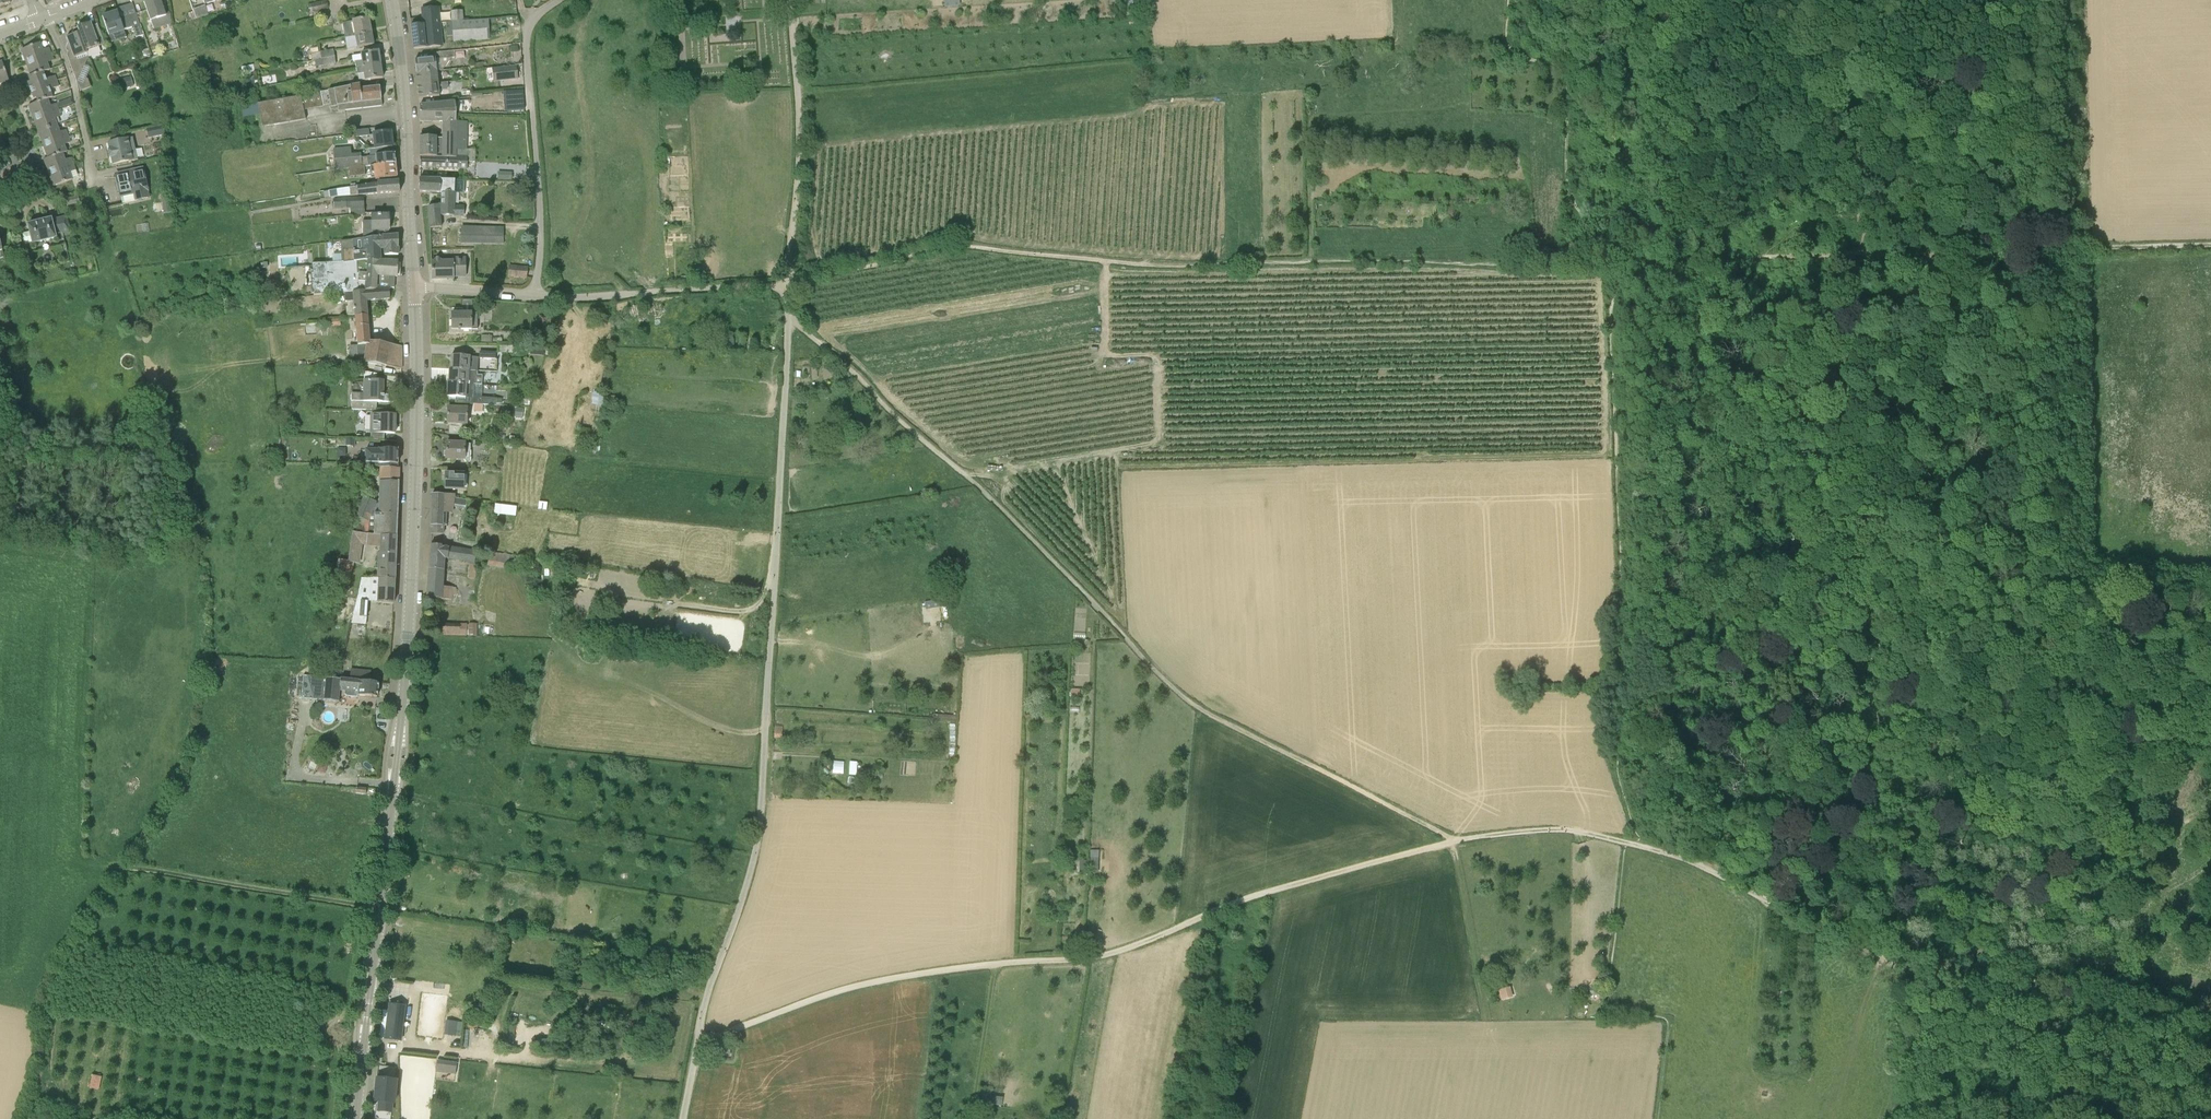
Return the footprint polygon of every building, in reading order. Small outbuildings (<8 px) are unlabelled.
[(143,0),(150,22),(165,17),(162,7),(165,6),(164,4),(161,4),(160,0),(144,0),(143,0)] [(309,13),(313,12),(314,18),(325,16),(324,10),(328,9),(326,1),(308,5),(309,13)] [(208,14),(205,6),(193,10),(196,18),(208,14)] [(117,12),(102,17),(111,43),(126,37),(124,30),(132,27),(136,37),(143,35),(133,7),(132,7),(135,14),(120,19),(117,12)] [(423,24),(418,25),(418,18),(410,19),(411,26),(413,49),(442,46),(439,7),(421,9),(423,24)] [(463,21),(462,11),(451,11),(452,22),(463,21)] [(342,23),(345,38),(371,33),(369,18),(352,22),(342,23)] [(490,39),(488,19),(463,21),(452,22),(454,36),(454,41),(490,39)] [(105,44),(97,24),(91,26),(82,23),(81,26),(76,28),(88,59),(89,57),(86,51),(100,46),(105,44)] [(88,59),(76,28),(74,29),(66,47),(69,48),(66,55),(80,91),(91,87),(88,79),(87,76),(91,68),(85,65),(88,59)] [(374,45),(371,33),(345,38),(347,50),(357,48),(374,45)] [(21,50),(26,63),(51,54),(49,48),(42,50),(40,43),(21,50)] [(320,52),(321,57),(321,59),(335,57),(333,49),(320,52)] [(355,62),(356,68),(381,65),(378,51),(360,54),(360,55),(352,56),(353,63),(355,62)] [(439,59),(452,57),(455,57),(454,51),(438,52),(439,59)] [(29,77),(43,72),(50,70),(47,62),(53,60),(51,54),(26,63),(31,76),(29,77)] [(321,59),(315,60),(316,67),(322,65),(323,67),(336,64),(335,57),(321,59)] [(435,58),(415,60),(416,73),(437,71),(443,70),(452,57),(439,59),(435,59),(435,58)] [(9,81),(2,62),(0,62),(0,84),(9,81)] [(356,68),(357,74),(360,74),(361,81),(383,78),(381,65),(356,68)] [(493,82),(518,79),(516,65),(491,68),(493,82)] [(253,66),(241,68),(243,74),(255,72),(253,66)] [(437,71),(416,73),(417,85),(438,83),(437,71)] [(31,91),(57,82),(55,76),(46,79),(43,72),(29,77),(30,82),(28,82),(31,91)] [(129,76),(118,80),(122,90),(132,86),(129,76)] [(29,106),(48,100),(48,99),(52,98),(50,90),(54,88),(55,90),(59,89),(59,87),(57,82),(31,91),(34,99),(36,98),(38,102),(29,106)] [(417,85),(419,98),(440,96),(439,90),(446,90),(448,87),(448,82),(438,83),(417,85)] [(328,91),(331,105),(330,105),(330,107),(337,106),(338,112),(354,110),(382,106),(379,86),(360,89),(359,84),(349,86),(328,91)] [(328,91),(245,106),(246,114),(252,113),(252,115),(260,114),(262,127),(306,119),(304,110),(330,105),(331,105),(328,91)] [(34,119),(59,110),(56,104),(50,106),(48,100),(29,106),(34,119)] [(420,118),(456,119),(456,112),(471,112),(470,100),(419,105),(420,118)] [(524,109),(523,100),(504,102),(505,111),(524,109)] [(34,119),(38,132),(57,125),(55,118),(61,116),(59,110),(34,119)] [(457,120),(456,120),(456,112),(471,112),(456,112),(456,119),(455,158),(420,156),(420,167),(467,168),(467,161),(475,162),(475,149),(457,149),(457,120)] [(420,137),(420,156),(455,158),(456,119),(420,118),(420,121),(443,121),(442,137),(437,138),(437,137),(420,137)] [(146,129),(149,138),(165,134),(163,124),(146,129)] [(60,132),(57,125),(38,132),(43,145),(68,136),(66,130),(60,132)] [(369,136),(368,129),(355,131),(356,137),(369,136)] [(374,149),(392,147),(393,147),(391,131),(372,134),(374,149)] [(43,160),(44,160),(67,152),(64,145),(70,142),(68,136),(43,145),(48,158),(43,160)] [(108,143),(110,150),(109,150),(110,157),(112,156),(113,164),(129,160),(129,161),(138,159),(136,149),(130,150),(128,138),(108,143)] [(335,170),(349,169),(365,167),(370,166),(395,163),(394,153),(375,155),(375,156),(361,157),(361,153),(352,154),(351,147),(333,149),(335,170)] [(44,160),(48,173),(73,164),(71,158),(65,160),(63,153),(67,152),(44,160)] [(375,180),(397,177),(395,163),(370,166),(371,172),(374,172),(375,180)] [(73,164),(48,173),(53,186),(72,180),(70,173),(76,170),(73,164)] [(365,174),(365,167),(349,169),(350,177),(364,175),(364,174),(365,174)] [(121,196),(122,196),(135,192),(137,200),(149,197),(147,190),(148,189),(143,169),(116,175),(121,196)] [(441,179),(441,180),(419,180),(418,192),(441,192),(443,192),(442,215),(453,215),(453,216),(463,216),(463,207),(454,207),(454,193),(464,193),(465,180),(441,179)] [(377,184),(378,193),(400,192),(399,182),(377,184)] [(357,186),(348,188),(348,194),(357,193),(358,196),(378,193),(377,184),(357,187),(357,186)] [(78,196),(62,198),(63,205),(80,203),(78,196)] [(364,215),(364,213),(364,196),(346,197),(346,199),(333,200),(334,209),(350,208),(350,215),(364,215)] [(162,199),(164,217),(166,228),(176,227),(174,212),(172,212),(170,198),(162,199)] [(428,207),(430,228),(441,227),(440,213),(440,204),(428,207)] [(371,215),(371,221),(363,221),(363,239),(378,237),(389,236),(389,230),(390,230),(390,215),(371,215)] [(51,219),(28,225),(30,232),(22,234),(25,244),(32,242),(33,244),(56,238),(55,234),(69,231),(65,217),(52,220),(51,219)] [(462,245),(486,245),(486,227),(462,227),(462,245)] [(378,237),(363,239),(342,241),(342,245),(340,245),(341,261),(328,263),(312,264),(313,271),(367,265),(367,260),(379,260),(381,260),(381,250),(383,250),(384,255),(398,255),(398,235),(389,236),(378,237)] [(437,258),(433,262),(431,262),(431,279),(454,278),(454,276),(466,276),(465,258),(453,259),(453,261),(442,262),(437,258)] [(398,262),(381,261),(381,260),(379,260),(367,260),(367,265),(313,271),(313,273),(311,273),(312,293),(314,293),(314,295),(334,293),(352,291),(394,287),(395,276),(397,277),(398,262)] [(509,276),(526,278),(527,267),(510,266),(509,276)] [(355,316),(355,317),(367,316),(366,300),(390,299),(389,289),(394,288),(394,287),(352,291),(334,293),(345,292),(346,301),(347,301),(347,307),(346,307),(347,317),(355,316)] [(452,328),(472,328),(472,329),(478,329),(478,326),(477,313),(472,313),(471,301),(463,301),(463,313),(452,313),(452,328)] [(402,346),(393,345),(369,341),(367,316),(355,317),(357,345),(349,346),(350,357),(365,356),(364,362),(402,368),(402,346)] [(729,336),(716,336),(716,351),(729,351),(729,336)] [(514,353),(514,345),(498,345),(498,352),(514,353)] [(478,357),(470,356),(452,355),(451,369),(477,370),(478,357)] [(477,371),(477,370),(451,369),(450,369),(449,382),(448,382),(448,383),(475,385),(475,384),(474,384),(475,371),(477,371)] [(384,380),(363,380),(363,382),(352,382),(351,401),(352,401),(352,409),(376,410),(377,402),(384,402),(384,380)] [(475,385),(448,383),(447,397),(473,398),(472,403),(487,404),(496,404),(496,397),(474,396),(475,385)] [(448,408),(447,423),(467,424),(468,408),(448,408)] [(370,414),(369,433),(395,433),(395,415),(379,415),(370,414)] [(470,444),(466,444),(446,443),(446,459),(465,459),(470,459),(470,444)] [(366,450),(366,465),(380,465),(380,468),(397,468),(397,464),(398,464),(398,450),(379,449),(379,450),(366,450)] [(396,535),(398,493),(399,468),(397,468),(380,468),(379,481),(379,513),(372,513),(376,502),(363,497),(355,517),(357,518),(352,531),(396,535)] [(465,474),(445,474),(445,489),(464,489),(465,474)] [(432,494),(430,534),(444,534),(444,526),(446,526),(447,512),(452,512),(453,504),(466,506),(467,499),(454,497),(454,494),(444,494),(432,494)] [(494,502),(492,511),(509,514),(509,512),(521,514),(522,507),(494,502)] [(370,578),(395,579),(396,535),(352,531),(347,561),(339,560),(332,582),(338,584),(341,576),(349,578),(354,563),(360,564),(362,546),(367,546),(367,545),(378,546),(377,578),(370,578)] [(442,547),(442,545),(430,545),(427,598),(452,599),(453,594),(457,595),(457,587),(443,587),(445,570),(444,570),(445,559),(448,559),(448,560),(469,562),(468,578),(475,579),(477,563),(475,563),(476,550),(449,546),(449,547),(444,546),(444,547),(442,547)] [(510,555),(490,552),(487,566),(507,569),(508,563),(518,565),(518,562),(535,565),(536,559),(519,556),(510,555)] [(377,603),(393,604),(395,579),(370,578),(361,578),(351,624),(366,625),(368,601),(377,602),(377,603)] [(938,600),(924,602),(925,610),(939,608),(938,600)] [(440,623),(440,627),(440,635),(477,636),(477,623),(469,623),(469,625),(467,625),(467,623),(440,623)] [(358,681),(370,682),(371,671),(351,669),(350,679),(358,680),(358,681)] [(379,683),(370,682),(358,681),(358,680),(350,679),(326,678),(305,676),(304,698),(324,699),(340,701),(341,690),(349,691),(348,694),(357,695),(377,697),(379,683)] [(783,727),(774,726),(773,738),(782,738),(783,727)] [(832,761),(831,774),(842,774),(843,762),(832,761)] [(849,762),(848,775),(856,775),(857,762),(849,762)] [(1098,875),(1099,852),(1090,852),(1090,875),(1098,875)] [(1089,873),(1089,861),(1080,861),(1080,873),(1089,873)] [(1502,1001),(1513,997),(1510,987),(1499,990),(1502,1001)] [(1600,987),(1590,988),(1591,996),(1600,996),(1601,996),(1600,987)] [(389,1004),(385,1039),(400,1041),(405,1006),(389,1004)] [(446,1021),(445,1035),(456,1036),(458,1022),(446,1021)] [(731,1047),(720,1046),(719,1053),(730,1055),(731,1047)] [(456,1063),(437,1061),(436,1072),(455,1075),(456,1063)] [(394,1080),(395,1069),(379,1067),(377,1078),(376,1078),(373,1100),(375,1101),(373,1114),(393,1116),(397,1080),(394,1080)] [(1004,1099),(988,1097),(987,1105),(1003,1107),(1004,1099)]
